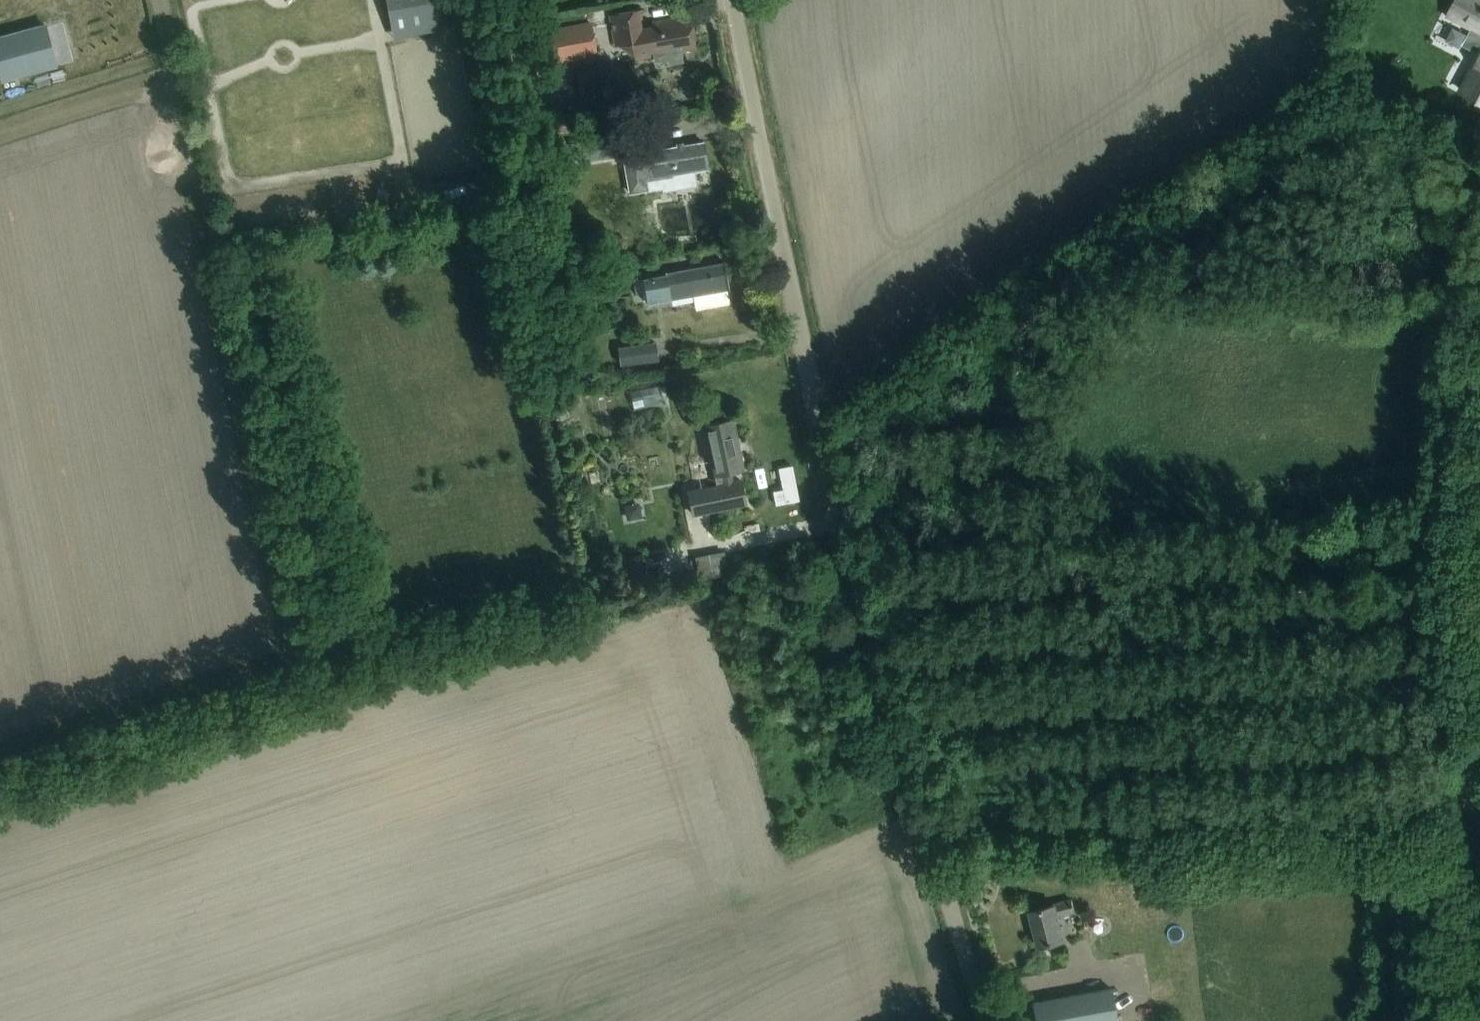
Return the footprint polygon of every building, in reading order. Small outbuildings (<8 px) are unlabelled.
[(391,27),(450,16),(447,0),(385,0),(391,27)] [(531,2),(533,16),(548,14),(546,0),(541,0),(531,2)] [(1447,17),(1472,30),(1470,35),(1465,45),(1479,52),(1479,53),(1479,1),(1479,0),(1456,0),(1447,17)] [(642,8),(609,14),(615,45),(631,42),(634,59),(653,55),(654,60),(668,58),(669,63),(682,61),(680,51),(696,48),(690,15),(670,18),(651,22),(652,27),(640,29),(637,13),(642,12),(642,8)] [(596,56),(596,51),(591,23),(551,30),(557,63),(596,56)] [(0,40),(0,79),(0,81),(58,65),(47,26),(0,40)] [(1464,92),(1477,99),(1479,100),(1479,60),(1464,92)] [(575,112),(554,115),(557,134),(578,131),(575,112)] [(582,140),(559,144),(562,165),(585,161),(624,154),(625,159),(630,192),(647,189),(662,187),(674,185),(690,182),(693,178),(692,170),(706,168),(706,169),(708,169),(703,141),(701,141),(702,143),(682,146),(655,151),(635,154),(631,132),(582,140)] [(385,173),(405,172),(404,161),(384,162),(385,173)] [(724,262),(704,266),(666,272),(666,274),(642,278),(646,302),(693,294),(695,306),(728,301),(726,288),(728,288),(724,262)] [(617,346),(619,364),(657,359),(654,341),(617,346)] [(662,403),(658,385),(629,392),(633,409),(662,403)] [(732,420),(712,424),(703,426),(716,485),(688,490),(693,514),(745,503),(740,479),(732,481),(730,471),(742,469),(732,420)] [(1054,905),(1049,906),(1030,911),(1039,946),(1064,940),(1058,916),(1075,912),(1072,899),(1053,904),(1054,905)] [(1031,1002),(1034,1020),(1117,1020),(1110,987),(1031,1002)]
